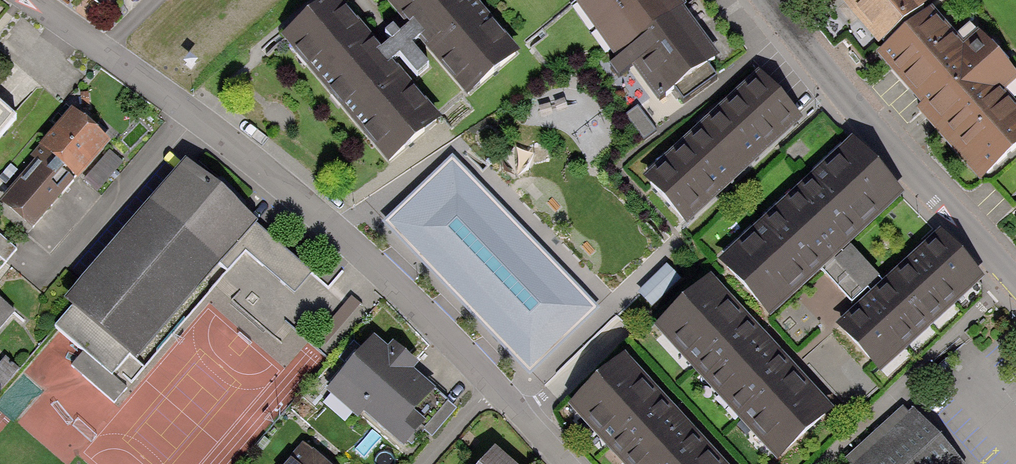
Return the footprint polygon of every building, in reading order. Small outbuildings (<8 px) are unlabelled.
[(343,0),(336,0),(286,42),(388,163),(443,118),(394,60),(383,47),(343,0)] [(477,0),(388,0),(410,26),(420,38),(467,93),(519,49),(477,0)] [(684,7),(688,3),(686,0),(574,0),(617,57),(684,7)] [(878,46),(934,0),(839,0),(878,46)] [(684,7),(617,57),(610,62),(620,75),(633,66),(658,98),(674,86),(684,99),(716,76),(706,62),(718,53),(684,7)] [(880,54),(921,105),(918,108),(977,181),(1015,149),(1015,98),(1009,90),(1015,84),(1015,70),(982,27),(964,41),(937,8),(880,54)] [(392,40),(383,47),(394,60),(401,55),(417,74),(430,64),(413,44),(420,38),(410,26),(401,33),(395,26),(387,33),(392,40)] [(806,119),(761,68),(643,174),(688,224),(806,119)] [(17,119),(0,104),(0,138),(17,119)] [(638,106),(627,114),(644,137),(654,129),(638,106)] [(111,141),(73,108),(40,145),(77,176),(78,178),(111,141)] [(850,134),(714,259),(770,320),(823,272),(851,302),(878,277),(847,244),(904,192),(850,134)] [(77,176),(40,145),(31,156),(36,160),(1,201),(33,228),(77,176)] [(109,150),(84,180),(97,191),(123,161),(109,150)] [(385,222),(531,370),(597,305),(579,287),(451,157),(385,222)] [(146,367),(139,361),(221,268),(227,273),(247,250),(296,293),(311,275),(186,165),(64,303),(71,310),(58,325),(87,350),(73,366),(115,403),(146,367)] [(942,228),(837,324),(882,372),(986,276),(942,228)] [(6,263),(17,250),(0,235),(0,258),(6,263)] [(667,265),(639,291),(653,306),(681,279),(667,265)] [(709,272),(653,324),(777,457),(833,406),(766,334),(709,272)] [(13,312),(0,300),(0,327),(13,312)] [(392,339),(386,345),(376,336),(328,390),(358,416),(363,410),(404,446),(408,440),(413,444),(424,431),(431,437),(458,407),(415,369),(420,363),(392,339)] [(567,404),(622,463),(726,463),(682,416),(624,352),(567,404)] [(847,459),(851,463),(963,463),(965,462),(911,402),(847,459)] [(302,442),(283,463),(328,463),(302,442)] [(494,446),(478,463),(515,463),(494,446)]
